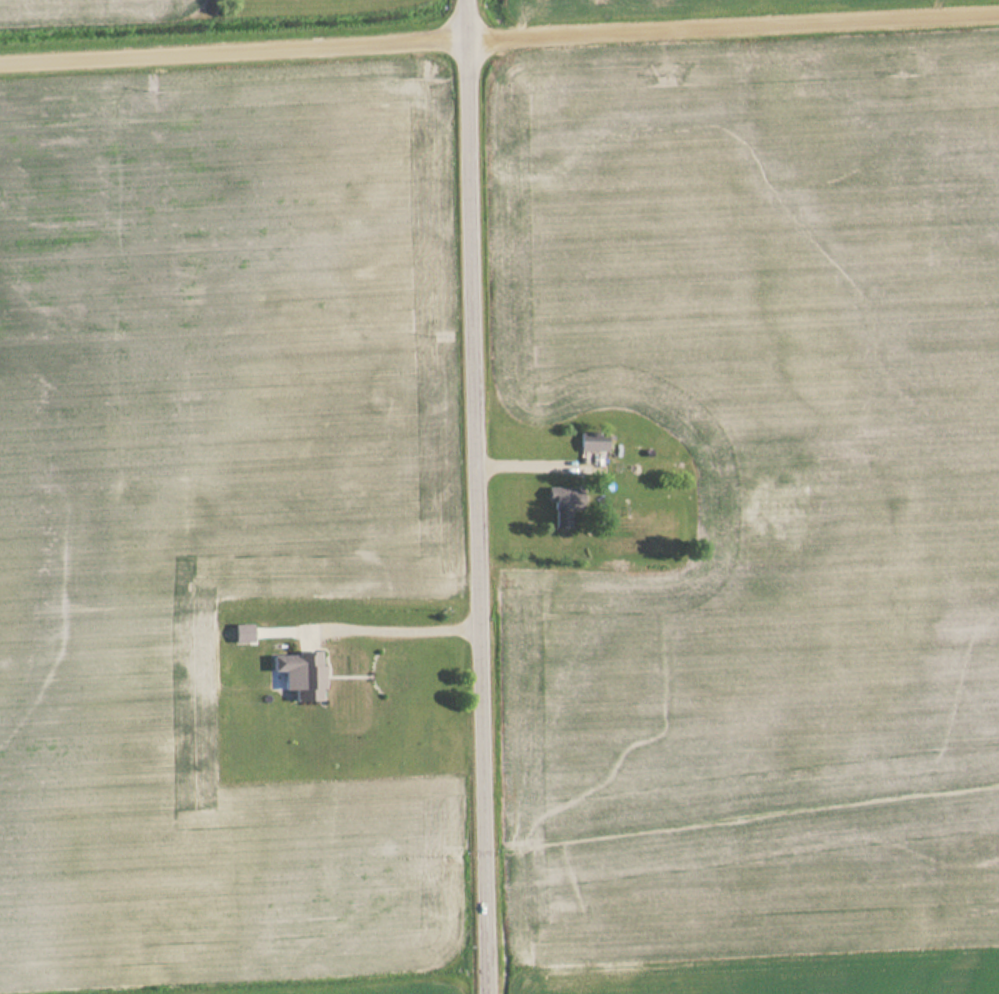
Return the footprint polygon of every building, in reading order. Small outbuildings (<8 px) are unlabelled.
[(608,450),(608,431),(579,431),(579,450),(608,450)] [(584,486),(546,487),(546,502),(553,502),(553,527),(567,527),(567,509),(584,509),(584,486)] [(283,671),(283,689),(293,689),(293,701),(321,700),(320,652),(271,652),(271,671),(283,671)]
